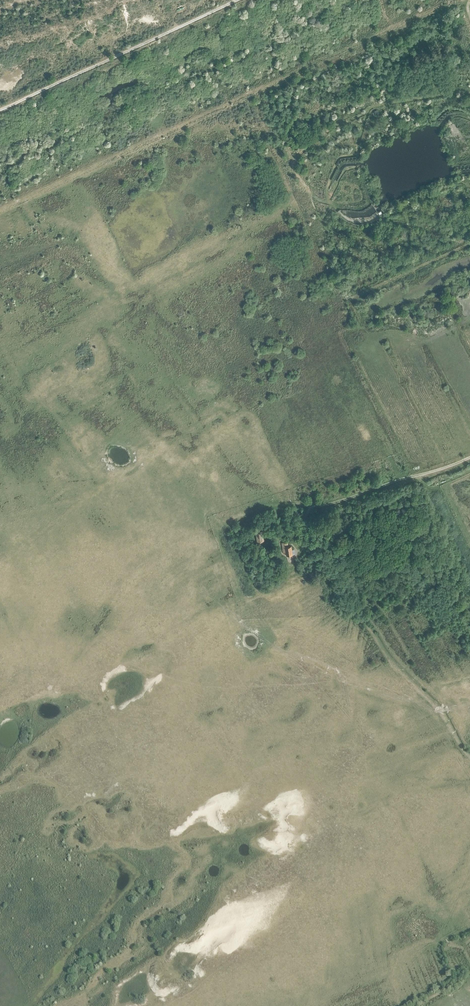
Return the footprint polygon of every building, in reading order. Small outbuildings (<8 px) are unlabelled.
[(291,545),(288,545),(287,541),(282,542),(283,552),(286,552),(287,555),(293,554),(291,545)]
